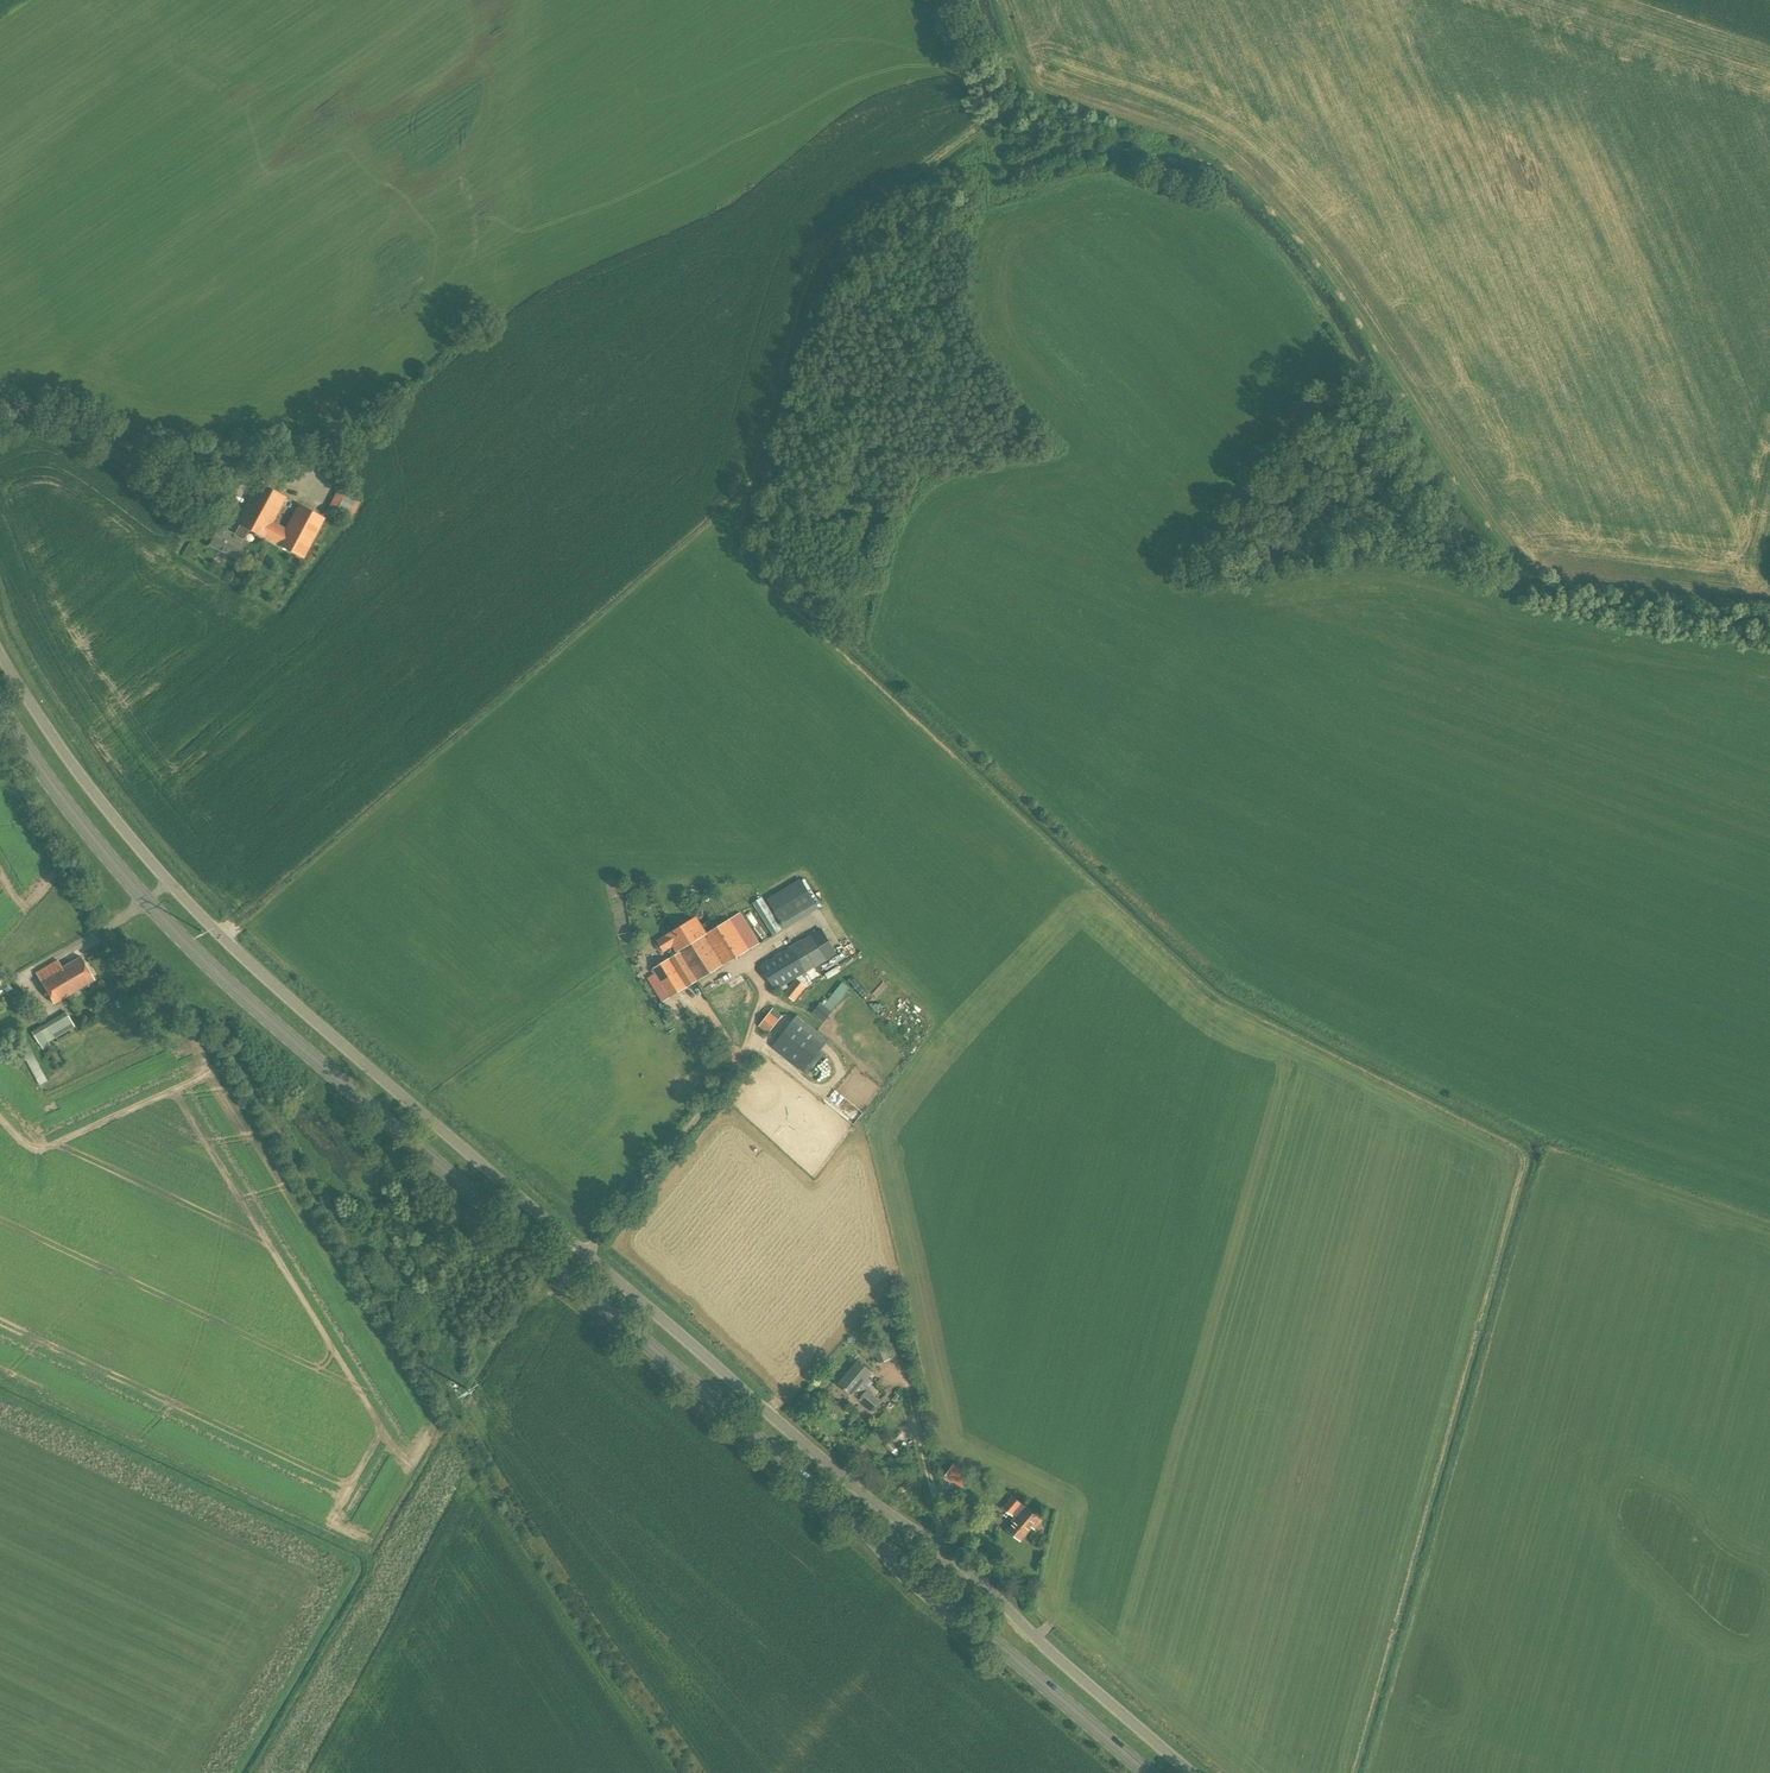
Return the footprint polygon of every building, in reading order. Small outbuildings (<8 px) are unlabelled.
[(286,527),(274,522),(287,497),(257,481),(235,522),(240,525),(235,534),(219,527),(210,545),(237,559),(247,541),(244,540),(249,530),(304,559),(326,518),(299,504),(286,527)] [(332,506),(352,514),(359,496),(339,489),(332,506)] [(775,934),(782,929),(762,897),(754,901),(775,934)] [(785,928),(802,918),(792,900),(774,911),(785,928)] [(685,958),(698,980),(752,948),(735,920),(709,935),(697,916),(676,929),(683,940),(682,941),(690,954),(685,958)] [(654,968),(671,996),(698,980),(685,958),(690,954),(682,941),(683,940),(676,929),(658,941),(659,942),(655,944),(660,952),(664,950),(665,951),(673,946),(678,953),(654,968)] [(791,946),(760,964),(776,991),(806,973),(791,946)] [(94,980),(81,956),(62,967),(57,960),(36,972),(54,1004),(94,980)] [(794,1002),(807,986),(797,979),(785,993),(794,1002)] [(823,1022),(836,1006),(826,998),(822,1003),(820,1002),(812,1013),(823,1022)] [(773,1007),(758,1026),(768,1034),(783,1015),(773,1007)] [(75,1027),(66,1011),(58,1016),(67,1031),(75,1027)] [(31,1032),(40,1046),(49,1041),(53,1039),(44,1024),(31,1032)] [(803,1072),(821,1049),(791,1024),(772,1047),(803,1072)] [(28,1065),(36,1061),(32,1052),(23,1057),(28,1065)] [(879,1364),(896,1356),(890,1342),(873,1349),(879,1364)] [(866,1391),(860,1385),(871,1372),(858,1360),(839,1383),(852,1394),(854,1391),(861,1397),(858,1400),(872,1411),(880,1401),(867,1390),(866,1391)] [(961,1488),(971,1474),(953,1463),(944,1477),(961,1488)] [(985,1494),(990,1487),(979,1479),(974,1486),(985,1494)] [(1042,1520),(1024,1505),(1012,1495),(1002,1507),(1013,1516),(1014,1514),(1016,1515),(1011,1520),(1013,1522),(1007,1529),(1021,1541),(1032,1527),(1035,1529),(1042,1520)]
